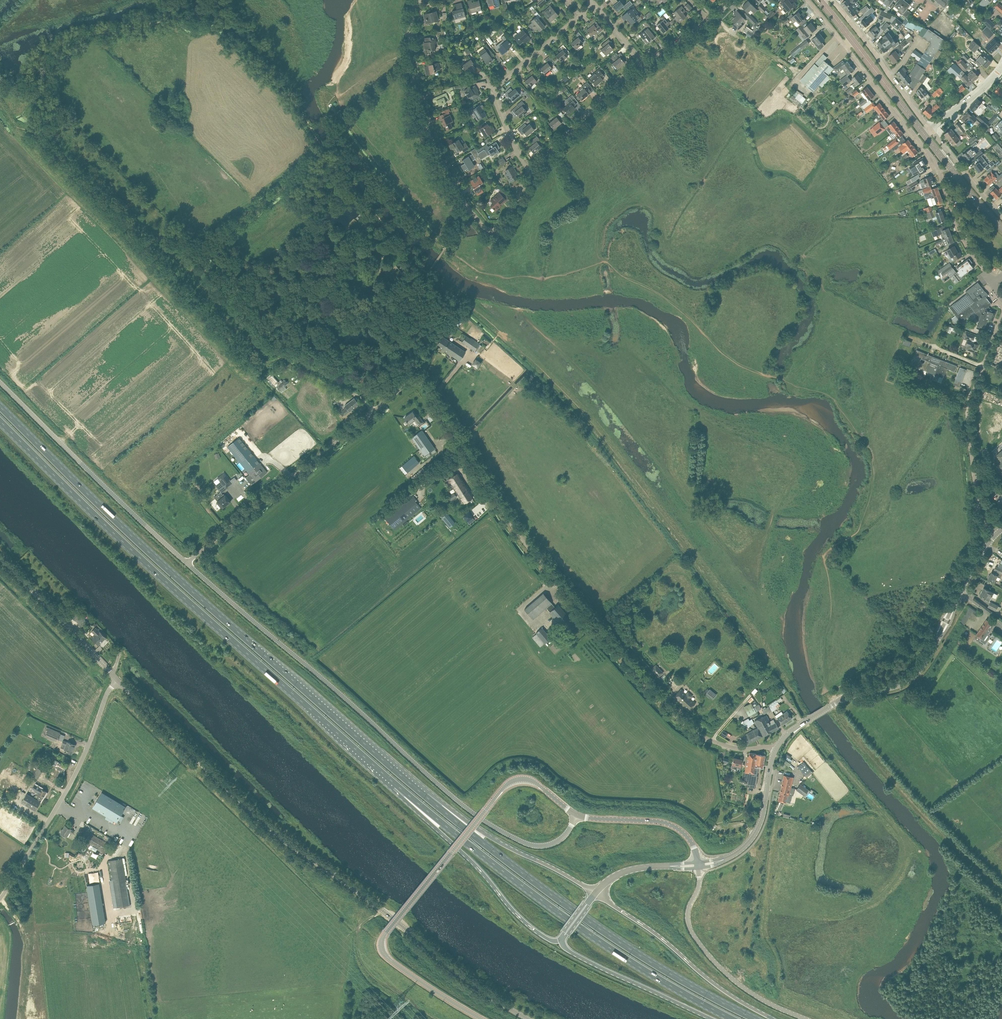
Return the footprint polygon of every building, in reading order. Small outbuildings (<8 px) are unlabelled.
[(482,10),(479,0),(472,2),(472,0),(469,0),(467,1),(471,13),(482,10)] [(624,5),(620,0),(618,2),(617,0),(611,0),(612,2),(613,1),(615,4),(613,6),(617,11),(623,7),(625,10),(634,2),(633,1),(632,3),(630,1),(624,5)] [(781,0),(783,3),(780,5),(786,13),(792,8),(792,9),(797,5),(794,2),(792,4),(789,0),(781,0)] [(848,9),(854,4),(858,1),(857,0),(845,0),(842,2),(848,9)] [(884,2),(883,4),(887,8),(887,7),(890,9),(894,4),(892,2),(893,0),(886,0),(884,2)] [(906,1),(904,0),(899,0),(895,5),(899,9),(897,11),(906,1)] [(743,6),(748,12),(750,9),(754,13),(757,10),(748,1),(746,4),(745,3),(743,5),(743,6)] [(906,1),(897,11),(902,15),(902,14),(907,18),(912,13),(907,9),(910,5),(906,1)] [(457,10),(452,11),(453,16),(454,19),(466,16),(464,11),(466,11),(465,8),(464,8),(463,8),(463,7),(461,2),(455,4),(457,10)] [(627,8),(629,10),(622,17),(624,20),(627,18),(628,19),(627,20),(630,24),(632,24),(635,21),(635,20),(640,16),(633,8),(634,6),(632,4),(627,8)] [(759,7),(758,7),(763,12),(764,12),(766,10),(767,9),(761,4),(759,7)] [(854,4),(848,9),(853,16),(859,11),(854,4)] [(550,6),(543,12),(551,22),(551,21),(557,15),(558,16),(558,15),(557,14),(556,14),(554,12),(555,12),(550,5),(550,6)] [(676,15),(675,17),(679,22),(686,17),(684,14),(684,15),(683,13),(686,11),(681,6),(674,12),(676,15)] [(872,7),(861,16),(864,20),(861,21),(865,27),(870,23),(874,19),(870,15),(875,11),(872,7)] [(771,19),(776,13),(772,10),(768,17),(767,19),(770,20),(771,19)] [(424,14),(426,23),(438,20),(437,14),(437,11),(424,14)] [(733,25),(738,30),(743,25),(741,23),(745,19),(738,11),(735,14),(737,16),(733,20),(735,23),(733,25)] [(889,21),(892,15),(882,11),(879,17),(889,21)] [(797,21),(801,26),(806,21),(805,19),(806,17),(803,12),(801,14),(799,12),(791,18),(795,22),(797,21)] [(656,25),(663,33),(664,32),(664,33),(666,31),(666,30),(669,28),(667,26),(670,23),(666,18),(668,16),(666,13),(660,18),(662,20),(656,25)] [(751,15),(747,18),(754,25),(755,25),(758,23),(757,22),(757,21),(751,15)] [(542,29),(545,26),(537,16),(531,21),(532,22),(528,25),(534,32),(540,27),(542,29)] [(891,24),(898,30),(903,23),(896,17),(891,24)] [(988,18),(984,22),(987,26),(988,26),(988,27),(989,26),(992,22),(989,19),(988,18)] [(591,36),(596,32),(598,33),(602,29),(594,19),(589,23),(591,26),(586,30),(591,36)] [(913,30),(914,28),(916,24),(909,21),(903,26),(913,30)] [(803,35),(805,38),(810,34),(809,34),(816,29),(811,23),(804,28),(802,26),(797,29),(802,35),(803,35)] [(873,28),(872,29),(868,32),(873,38),(878,34),(875,31),(878,28),(876,26),(873,28)] [(987,26),(982,31),(984,33),(983,34),(986,36),(987,35),(990,39),(995,34),(991,29),(988,27),(988,26),(987,26)] [(915,50),(912,55),(919,61),(918,63),(917,63),(917,64),(925,69),(926,69),(927,70),(931,64),(929,63),(933,57),(934,56),(939,49),(940,47),(943,42),(945,40),(929,29),(928,30),(924,28),(923,27),(921,31),(919,34),(923,37),(931,43),(923,56),(915,50)] [(513,35),(513,36),(514,37),(517,40),(520,44),(523,41),(525,39),(527,41),(530,39),(530,38),(532,36),(529,32),(526,28),(523,30),(518,34),(517,33),(516,33),(515,33),(513,34),(513,35)] [(655,37),(648,28),(639,34),(643,39),(646,37),(649,41),(655,37)] [(724,29),(719,34),(727,42),(728,42),(727,41),(732,37),(732,38),(732,37),(724,29)] [(746,34),(752,38),(754,35),(755,35),(755,34),(748,29),(746,32),(747,33),(746,34)] [(486,41),(480,31),(478,33),(480,36),(479,36),(480,37),(479,37),(481,40),(481,41),(482,43),(486,41)] [(578,37),(571,43),(575,49),(583,42),(582,41),(584,39),(578,32),(575,35),(576,34),(578,37)] [(889,33),(883,36),(884,38),(878,43),(881,47),(893,38),(889,33)] [(817,46),(825,40),(820,34),(811,40),(817,46)] [(914,38),(911,35),(899,44),(901,48),(909,42),(914,38)] [(709,45),(705,47),(710,56),(711,56),(710,55),(714,53),(715,53),(713,51),(718,48),(719,50),(719,49),(723,45),(724,45),(721,42),(723,41),(719,37),(718,39),(715,36),(710,41),(713,43),(710,46),(709,45)] [(431,39),(430,37),(425,38),(426,38),(427,42),(424,43),(426,54),(431,53),(430,51),(435,50),(434,43),(436,43),(435,39),(431,39)] [(894,48),(899,44),(900,44),(898,41),(896,42),(893,38),(881,47),(884,52),(892,46),(894,48)] [(462,47),(468,55),(471,53),(461,39),(459,40),(463,46),(462,47)] [(613,44),(609,39),(601,45),(603,48),(601,50),(606,55),(613,49),(611,46),(613,44)] [(994,39),(986,47),(992,53),(995,50),(997,48),(1000,45),(994,39)] [(509,47),(512,45),(507,40),(499,46),(500,47),(498,49),(502,55),(509,49),(509,48),(509,47)] [(803,49),(809,43),(807,40),(800,46),(803,49)] [(980,46),(974,40),(968,47),(974,52),(980,46)] [(560,62),(567,55),(570,59),(573,56),(563,44),(558,49),(560,52),(555,56),(560,62)] [(494,56),(487,45),(484,47),(484,48),(478,52),(487,64),(493,60),(491,57),(493,55),(494,56)] [(803,49),(800,46),(792,52),(792,55),(793,56),(802,49),(803,49)] [(896,51),(896,50),(892,53),(889,56),(894,63),(898,61),(897,60),(901,57),(898,53),(900,52),(897,49),(896,51)] [(939,49),(934,56),(936,58),(937,59),(942,52),(941,51),(939,49)] [(624,58),(620,53),(613,59),(615,61),(612,63),(617,69),(625,63),(622,59),(624,58)] [(823,54),(800,80),(813,92),(834,68),(824,60),(827,57),(823,54)] [(987,57),(984,55),(982,54),(975,61),(980,66),(982,64),(986,68),(992,62),(987,57)] [(547,63),(540,69),(543,73),(545,74),(550,70),(553,74),(558,70),(554,65),(554,64),(556,63),(549,56),(548,57),(544,60),(544,61),(545,60),(547,63)] [(473,65),(475,64),(471,59),(462,65),(465,68),(464,69),(468,75),(467,74),(475,68),(476,69),(473,65)] [(956,62),(958,64),(963,70),(968,66),(963,60),(962,60),(961,59),(958,61),(957,61),(956,62)] [(836,66),(834,67),(836,69),(835,69),(837,73),(843,69),(844,68),(849,74),(854,70),(847,61),(845,63),(843,60),(836,66)] [(439,69),(437,63),(425,66),(427,75),(434,73),(434,71),(439,69)] [(960,73),(962,71),(962,70),(954,63),(947,71),(951,74),(952,73),(956,77),(960,73)] [(912,81),(907,85),(913,89),(920,80),(919,79),(926,69),(925,69),(917,64),(911,73),(913,75),(910,79),(912,81)] [(904,67),(900,70),(896,73),(902,80),(908,76),(905,72),(907,71),(904,67)] [(599,69),(589,78),(595,86),(603,79),(600,76),(603,74),(603,75),(604,75),(599,69)] [(532,76),(525,82),(529,87),(537,81),(536,80),(538,77),(532,70),(528,73),(529,74),(530,73),(532,76)] [(972,70),(967,75),(966,75),(972,82),(978,76),(975,72),(974,72),(972,70)] [(966,75),(967,75),(963,71),(962,71),(960,73),(961,74),(963,76),(961,78),(964,81),(968,86),(972,82),(966,75)] [(857,74),(854,77),(852,78),(855,82),(850,86),(851,87),(846,91),(848,94),(850,93),(854,90),(853,89),(855,88),(854,87),(863,81),(857,74)] [(841,79),(840,80),(843,84),(849,78),(847,75),(841,79)] [(908,76),(902,80),(907,85),(912,81),(910,79),(908,76)] [(578,89),(580,92),(577,95),(581,100),(589,94),(589,93),(591,91),(591,92),(592,92),(590,90),(592,88),(587,82),(578,89)] [(922,98),(926,95),(928,93),(927,93),(929,91),(927,88),(924,84),(917,90),(918,90),(916,92),(919,95),(922,98)] [(469,87),(466,89),(465,88),(461,90),(464,95),(465,94),(466,95),(467,95),(468,97),(469,97),(471,100),(479,95),(477,92),(478,91),(475,85),(470,88),(469,87)] [(452,95),(455,94),(453,90),(454,90),(452,87),(448,89),(447,87),(442,89),(443,91),(446,90),(447,92),(450,91),(452,95)] [(863,92),(861,94),(865,99),(867,101),(867,102),(869,100),(870,100),(871,99),(874,96),(867,87),(863,90),(862,91),(863,92)] [(508,99),(510,97),(512,101),(520,94),(515,88),(513,90),(511,88),(503,94),(508,99)] [(936,97),(938,95),(940,97),(943,93),(938,88),(932,94),(936,97)] [(438,104),(439,105),(446,102),(446,100),(449,99),(446,93),(432,99),(435,105),(438,104)] [(799,93),(793,101),(800,106),(806,98),(799,93)] [(565,105),(566,106),(563,109),(568,115),(575,108),(573,106),(578,102),(572,95),(567,99),(566,100),(565,101),(565,103),(565,104),(565,105)] [(986,107),(977,98),(974,102),(977,105),(979,107),(980,106),(985,110),(984,109),(986,107)] [(517,105),(517,106),(510,111),(514,116),(517,115),(519,118),(527,112),(522,106),(525,104),(522,101),(517,105)] [(867,112),(874,107),(879,113),(884,109),(879,102),(875,106),(873,102),(864,109),(867,112)] [(974,102),(970,107),(973,110),(979,115),(977,117),(988,127),(989,127),(990,125),(991,124),(993,122),(994,120),(992,118),(989,122),(981,115),(985,110),(980,106),(979,107),(977,105),(974,102)] [(483,103),(476,108),(474,105),(469,108),(474,117),(476,115),(479,119),(486,115),(482,109),(485,107),(483,103)] [(939,107),(936,104),(932,109),(928,106),(926,108),(923,112),(930,118),(935,112),(939,107)] [(884,109),(879,113),(875,116),(878,119),(880,120),(882,117),(884,120),(889,115),(884,109)] [(448,129),(452,127),(450,123),(453,122),(450,115),(448,115),(447,112),(440,115),(441,118),(442,118),(443,121),(442,122),(444,126),(446,125),(446,126),(447,126),(448,129)] [(562,119),(562,118),(557,112),(553,116),(555,119),(549,123),(553,129),(561,123),(559,120),(561,118),(562,119)] [(962,117),(967,122),(970,119),(974,123),(976,121),(984,129),(986,130),(986,129),(986,130),(988,128),(972,114),(971,115),(967,112),(962,117)] [(893,131),(893,132),(899,127),(894,121),(888,125),(890,127),(887,129),(891,133),(893,131)] [(883,125),(880,122),(873,127),(876,131),(883,125)] [(527,126),(525,123),(518,129),(522,134),(524,133),(527,136),(534,130),(530,124),(527,126)] [(477,130),(479,133),(479,134),(479,135),(480,136),(481,137),(482,137),(483,137),(485,137),(495,131),(493,127),(490,129),(488,126),(489,126),(487,124),(477,130)] [(876,131),(872,133),(875,136),(878,134),(885,128),(883,125),(876,131)] [(904,134),(899,127),(893,132),(898,138),(904,134)] [(951,128),(944,134),(949,140),(956,134),(955,133),(951,128)] [(955,133),(956,134),(949,140),(953,145),(956,143),(958,145),(962,143),(960,140),(958,137),(962,134),(959,130),(955,133)] [(531,140),(532,141),(525,147),(529,152),(531,150),(534,153),(541,147),(539,144),(542,142),(537,136),(531,140)] [(890,150),(893,147),(899,142),(896,138),(886,146),(890,150)] [(899,147),(904,153),(905,152),(908,150),(913,146),(908,139),(903,144),(899,147)] [(462,149),(464,152),(469,148),(466,143),(462,145),(458,140),(449,145),(451,149),(452,149),(451,148),(453,147),(456,152),(462,149)] [(490,154),(492,156),(499,151),(497,149),(500,147),(496,141),(485,149),(484,147),(486,145),(486,144),(480,148),(477,150),(478,155),(485,151),(488,155),(490,154)] [(1001,157),(1001,149),(998,144),(997,143),(996,144),(993,146),(1001,157)] [(918,152),(913,146),(908,150),(910,153),(909,154),(911,156),(912,156),(913,157),(918,152)] [(476,159),(479,157),(478,155),(477,150),(476,148),(471,151),(473,153),(476,159)] [(974,149),(973,150),(971,148),(963,154),(965,158),(967,160),(968,161),(973,157),(973,156),(974,156),(977,159),(981,156),(978,152),(977,153),(974,149)] [(908,156),(905,152),(904,153),(900,156),(898,158),(899,160),(902,158),(902,159),(903,158),(905,159),(908,156)] [(465,163),(461,166),(464,171),(468,168),(469,170),(473,167),(475,166),(472,161),(476,159),(473,153),(468,156),(467,157),(463,160),(465,163)] [(979,162),(974,166),(979,172),(983,169),(984,168),(985,167),(988,165),(986,162),(986,161),(982,155),(981,156),(977,159),(979,162)] [(495,162),(498,167),(506,162),(503,158),(495,162)] [(914,165),(910,167),(914,174),(918,172),(920,174),(926,171),(923,166),(925,164),(925,165),(926,164),(925,162),(923,158),(923,159),(914,164),(914,165)] [(985,167),(987,170),(995,164),(993,161),(988,165),(985,167)] [(517,174),(513,166),(506,170),(508,172),(505,174),(510,182),(517,178),(516,178),(515,176),(517,174)] [(993,181),(996,183),(1001,178),(1001,173),(999,176),(996,172),(994,174),(991,171),(987,175),(987,176),(984,179),(989,184),(993,181)] [(483,182),(479,176),(470,181),(474,188),(473,188),(477,194),(482,190),(479,185),(483,182)] [(927,187),(929,186),(934,184),(933,182),(934,182),(931,176),(924,179),(920,181),(921,183),(922,184),(921,185),(922,187),(923,188),(924,189),(926,188),(927,188),(927,187)] [(909,184),(905,186),(909,192),(913,191),(911,188),(919,183),(917,179),(912,182),(909,184)] [(929,193),(925,195),(926,199),(927,199),(931,198),(932,197),(940,194),(938,187),(933,189),(932,189),(928,190),(929,192),(929,193)] [(991,192),(997,199),(1001,194),(1001,193),(1001,187),(999,190),(996,187),(992,191),(991,192)] [(503,193),(501,191),(491,200),(493,203),(491,205),(495,211),(501,206),(499,205),(506,199),(501,195),(503,193)] [(932,197),(931,198),(933,202),(934,205),(937,204),(938,204),(943,202),(940,194),(932,197)] [(940,224),(940,223),(945,221),(942,211),(936,213),(934,214),(933,211),(928,212),(930,218),(935,216),(937,215),(938,219),(935,220),(937,225),(940,224)] [(935,230),(934,231),(936,236),(937,235),(940,234),(942,238),(951,235),(949,228),(948,228),(946,229),(940,231),(939,228),(935,230)] [(945,245),(950,243),(954,241),(951,235),(942,238),(942,239),(939,240),(940,243),(944,241),(945,245)] [(960,252),(958,253),(957,250),(954,246),(947,250),(951,257),(949,258),(951,262),(954,260),(962,256),(960,252)] [(959,281),(964,277),(963,276),(970,270),(974,267),(971,263),(972,262),(969,258),(968,259),(957,268),(959,270),(954,274),(959,281)] [(405,272),(405,271),(403,272),(402,273),(401,271),(407,267),(402,261),(396,265),(399,269),(396,272),(390,276),(394,282),(399,277),(403,274),(404,274),(405,273),(405,272)] [(945,269),(942,271),(945,275),(954,268),(951,265),(945,269)] [(976,328),(979,329),(984,331),(988,319),(993,321),(997,311),(989,308),(988,307),(992,304),(989,301),(990,301),(989,301),(989,300),(989,299),(988,300),(988,299),(988,298),(988,299),(985,296),(983,293),(985,292),(978,282),(966,291),(967,293),(949,307),(961,322),(973,313),(973,312),(974,311),(978,315),(975,317),(978,321),(979,321),(976,328)] [(975,336),(970,334),(966,332),(964,337),(968,338),(967,340),(966,340),(965,345),(967,346),(966,349),(974,352),(976,347),(978,348),(979,344),(971,342),(972,340),(973,340),(975,336)] [(443,336),(437,345),(459,360),(465,352),(443,336)] [(466,336),(462,342),(475,350),(479,343),(473,340),(466,336)] [(917,350),(915,354),(913,359),(912,359),(910,364),(910,365),(914,366),(918,367),(927,370),(928,368),(927,368),(929,361),(930,362),(932,356),(929,355),(929,356),(927,356),(928,355),(924,353),(925,353),(917,350)] [(929,361),(927,368),(928,368),(927,370),(927,371),(933,373),(929,382),(929,383),(931,384),(932,383),(933,379),(940,360),(938,359),(937,360),(936,359),(936,358),(932,356),(930,362),(929,361)] [(476,358),(472,364),(479,368),(482,362),(476,358)] [(955,372),(957,366),(946,362),(945,363),(944,363),(945,362),(940,360),(933,379),(938,381),(940,376),(943,378),(945,375),(944,374),(946,368),(955,372)] [(964,375),(966,370),(960,367),(958,373),(964,375)] [(271,373),(267,376),(280,390),(288,383),(285,379),(281,384),(271,373)] [(343,411),(340,413),(342,416),(345,414),(345,415),(349,411),(350,412),(359,404),(354,398),(344,405),(346,408),(345,408),(346,409),(345,410),(344,409),(342,411),(343,411)] [(414,420),(418,425),(423,422),(419,416),(417,418),(413,412),(404,418),(409,424),(414,420)] [(418,433),(412,437),(421,449),(425,455),(434,448),(422,430),(418,433)] [(255,481),(267,472),(239,438),(228,447),(250,474),(246,477),(244,475),(251,485),(252,485),(250,482),(254,479),(255,481)] [(414,455),(399,468),(405,475),(420,462),(414,455)] [(225,488),(225,487),(230,483),(231,483),(223,473),(217,478),(225,488)] [(465,485),(457,473),(448,479),(456,491),(465,485)] [(473,498),(465,485),(456,491),(448,496),(451,501),(457,497),(456,496),(459,494),(464,503),(473,498)] [(221,508),(222,507),(223,508),(223,507),(230,501),(230,502),(225,495),(223,494),(221,492),(218,494),(218,493),(214,497),(218,503),(217,503),(221,508)] [(417,500),(413,495),(398,507),(408,519),(421,508),(415,501),(417,500)] [(408,519),(398,507),(385,518),(395,530),(408,519)] [(472,509),(466,513),(470,519),(476,515),(472,509)] [(448,513),(442,518),(449,527),(455,523),(448,513)] [(988,578),(988,579),(994,583),(998,576),(1001,577),(1001,575),(1001,569),(996,566),(994,570),(996,570),(994,574),(991,572),(990,575),(989,574),(987,578),(988,578)] [(990,591),(984,588),(980,595),(986,598),(985,599),(989,601),(994,593),(990,591)] [(562,623),(568,631),(575,625),(558,604),(555,607),(552,603),(543,593),(525,609),(533,619),(547,607),(561,624),(562,623)] [(998,606),(991,602),(988,607),(998,612),(1001,607),(998,606)] [(961,622),(965,625),(970,615),(973,617),(977,611),(969,607),(961,622)] [(79,623),(83,618),(78,612),(72,617),(75,621),(76,620),(79,623)] [(79,623),(78,624),(82,627),(88,621),(84,618),(83,618),(79,623)] [(991,635),(989,634),(995,625),(987,619),(976,635),(982,638),(980,640),(985,644),(991,635)] [(99,645),(106,638),(100,631),(96,627),(92,631),(95,634),(91,637),(99,645)] [(551,638),(542,627),(535,632),(536,633),(532,637),(540,646),(544,643),(545,643),(551,638)] [(658,676),(663,672),(656,665),(651,669),(658,676)] [(990,668),(987,673),(993,678),(996,673),(990,668)] [(685,694),(681,689),(673,697),(688,711),(695,703),(691,699),(692,698),(691,697),(692,696),(688,691),(685,694)] [(712,698),(715,695),(709,689),(706,693),(712,698)] [(771,711),(780,705),(776,699),(768,705),(768,706),(771,711)] [(751,703),(744,706),(749,715),(756,712),(751,703)] [(782,725),(792,718),(787,711),(777,718),(782,725)] [(773,731),(778,728),(776,723),(775,723),(774,720),(770,722),(766,715),(764,716),(766,722),(764,723),(765,725),(766,724),(767,728),(769,727),(771,732),(773,731)] [(764,716),(755,721),(758,728),(753,730),(758,739),(771,732),(769,727),(767,728),(766,724),(765,725),(764,723),(766,722),(764,716)] [(48,728),(45,736),(56,741),(60,732),(48,728)] [(746,734),(742,737),(746,745),(758,739),(753,730),(746,734)] [(75,745),(68,742),(67,742),(63,741),(62,744),(66,745),(64,749),(68,750),(67,752),(72,754),(74,749),(73,748),(75,745)] [(750,784),(749,787),(755,788),(756,785),(757,776),(753,775),(754,767),(763,768),(765,755),(749,753),(749,756),(747,756),(745,772),(743,771),(742,777),(747,781),(747,784),(750,784)] [(742,759),(734,758),(732,768),(734,769),(734,770),(737,771),(738,767),(741,768),(741,765),(740,765),(742,759)] [(797,766),(806,777),(812,771),(803,761),(797,766)] [(778,800),(786,802),(787,795),(789,796),(793,777),(784,775),(778,800)] [(26,793),(21,802),(36,810),(41,802),(40,802),(42,798),(43,798),(45,795),(45,796),(46,795),(47,793),(47,792),(46,792),(47,791),(35,784),(32,788),(30,787),(31,786),(29,789),(34,792),(36,790),(39,792),(37,795),(38,796),(36,799),(26,793)] [(808,790),(800,784),(796,790),(804,796),(808,790)] [(102,792),(93,807),(117,822),(118,819),(121,821),(124,817),(121,815),(126,807),(102,792)] [(137,826),(143,817),(137,814),(134,820),(137,822),(135,824),(137,826)] [(70,832),(73,834),(74,831),(65,825),(63,829),(62,829),(61,829),(60,831),(60,832),(61,832),(61,833),(67,837),(70,832)] [(105,853),(110,845),(83,828),(81,832),(80,831),(79,833),(80,833),(78,837),(105,853)] [(130,905),(122,858),(109,860),(116,907),(130,905)] [(99,883),(87,885),(94,925),(106,923),(99,883)] [(32,899),(30,909),(45,912),(47,902),(32,899)]
